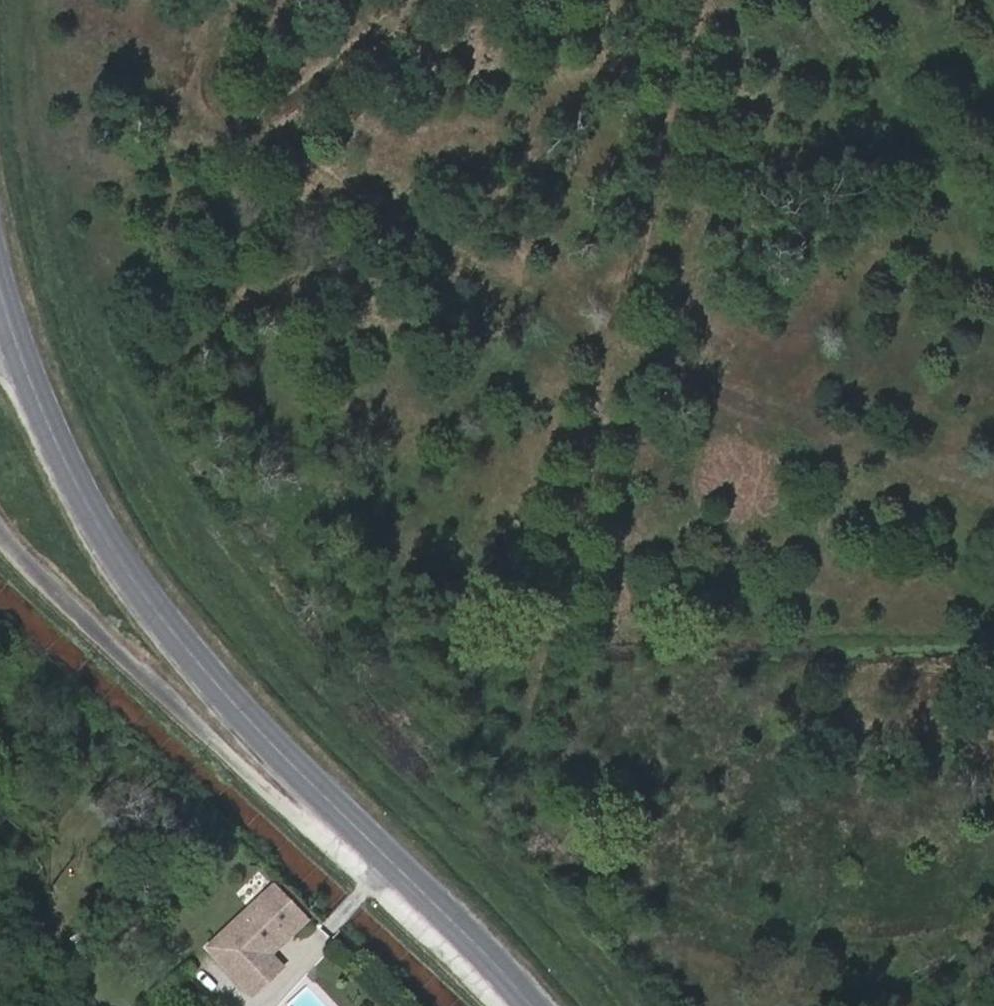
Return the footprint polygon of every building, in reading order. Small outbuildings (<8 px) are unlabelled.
[(274,888),(239,921),(244,927),(280,893),(274,888)] [(270,955),(263,948),(299,914),(280,893),(244,927),(239,921),(211,947),(253,992),(281,966),(270,955)] [(299,914),(263,948),(270,955),(306,921),(299,914)]
